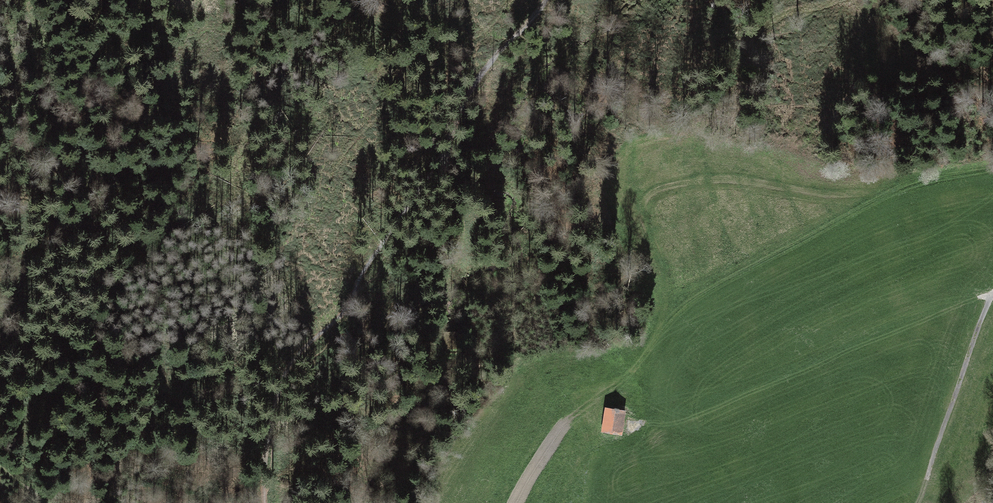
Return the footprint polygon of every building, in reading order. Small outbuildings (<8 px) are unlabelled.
[(602,431),(624,433),(627,407),(605,404),(602,431)]
